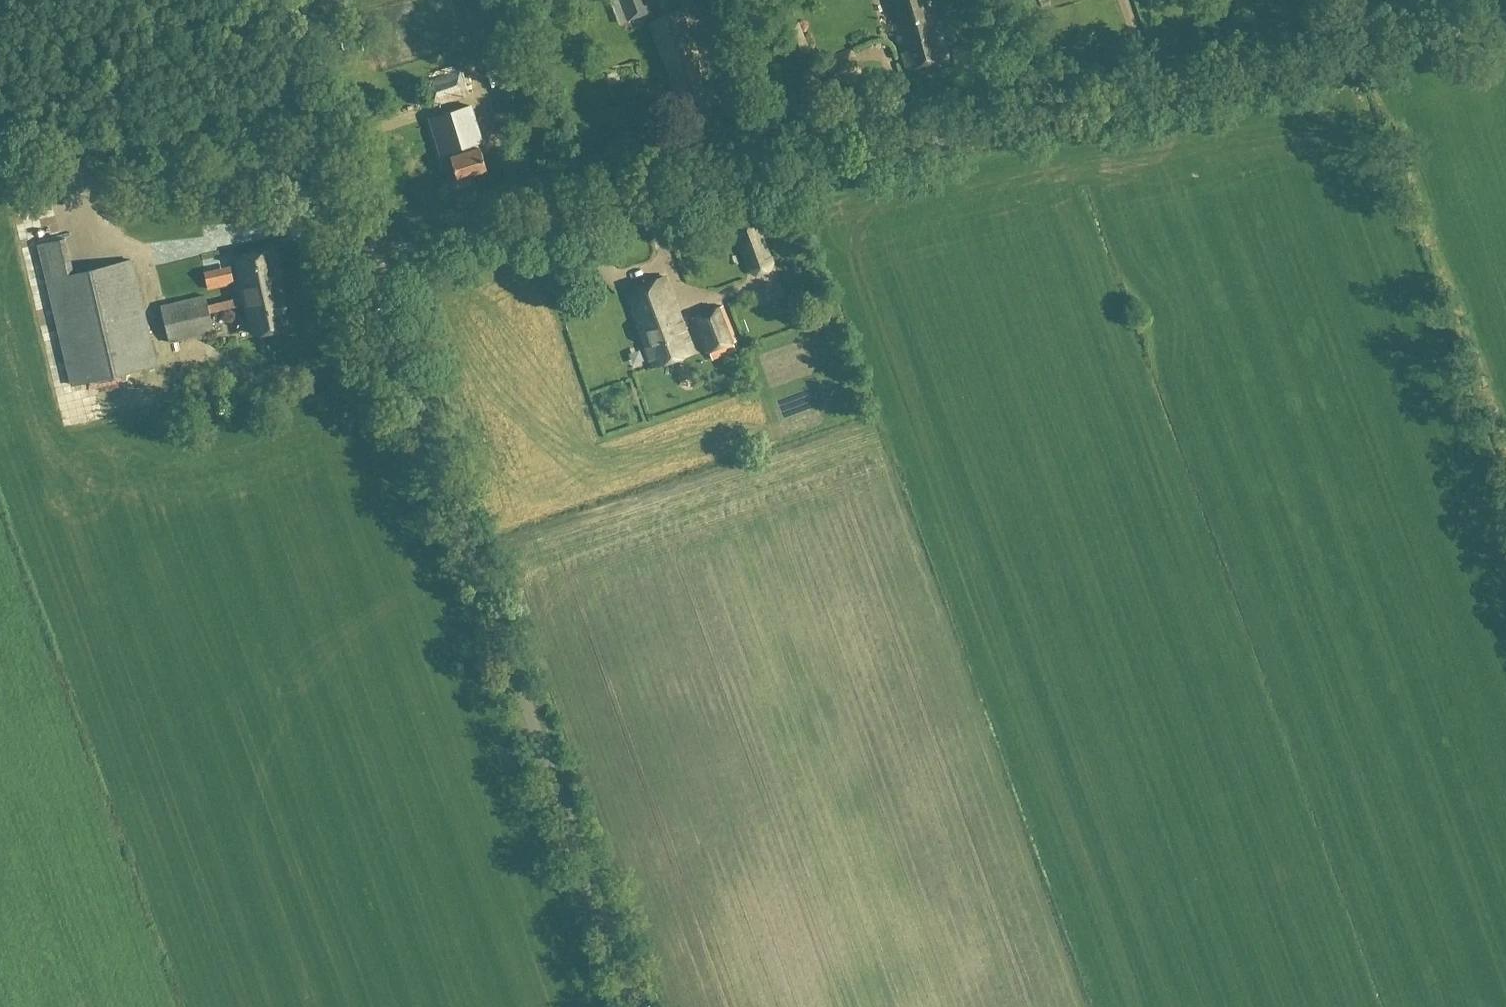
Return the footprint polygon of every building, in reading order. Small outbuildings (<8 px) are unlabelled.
[(649,14),(645,0),(607,0),(615,25),(649,14)] [(698,22),(730,15),(725,0),(691,0),(698,22)] [(889,10),(892,9),(896,24),(892,25),(906,71),(947,58),(938,28),(937,29),(928,0),(886,0),(889,10)] [(988,6),(987,0),(965,0),(967,10),(988,6)] [(680,11),(648,23),(671,83),(670,84),(682,117),(717,103),(707,77),(705,73),(700,61),(699,62),(680,11)] [(829,86),(860,74),(857,65),(853,67),(850,59),(853,57),(850,48),(819,61),(829,86)] [(485,72),(491,89),(514,82),(508,64),(485,72)] [(463,82),(438,86),(441,104),(466,99),(463,82)] [(728,83),(716,86),(721,101),(733,97),(728,83)] [(468,107),(429,119),(440,155),(451,152),(452,156),(448,158),(456,181),(486,172),(478,148),(477,149),(475,144),(479,143),(468,107)] [(748,220),(734,226),(731,234),(746,275),(754,278),(769,273),(772,265),(757,226),(748,220)] [(63,239),(37,245),(71,386),(154,366),(129,262),(73,275),(63,239)] [(242,298),(279,290),(271,250),(233,259),(242,298)] [(663,278),(624,291),(637,331),(638,331),(648,369),(690,357),(682,332),(681,332),(663,278)] [(279,290),(242,298),(247,321),(250,321),(253,335),(285,328),(279,300),(281,299),(279,290)] [(204,297),(159,307),(166,343),(212,334),(204,297)] [(735,341),(721,306),(690,319),(704,354),(708,352),(711,360),(734,351),(731,343),(735,341)]
